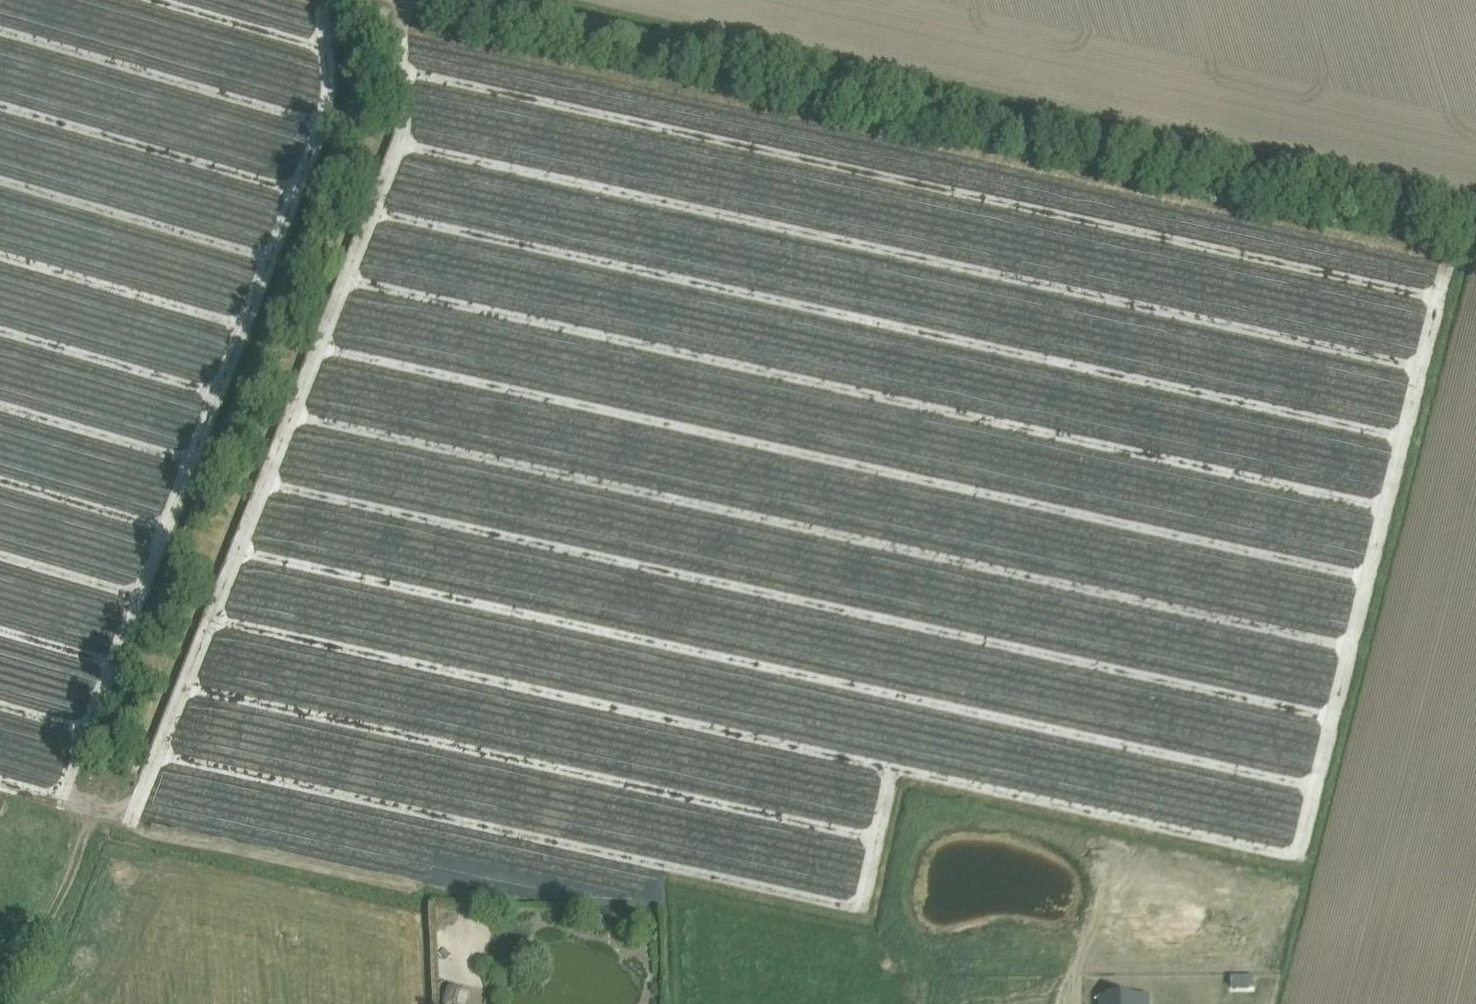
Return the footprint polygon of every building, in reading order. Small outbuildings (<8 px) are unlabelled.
[(464,991),(449,986),(444,1003),(460,1003),(464,991)]
